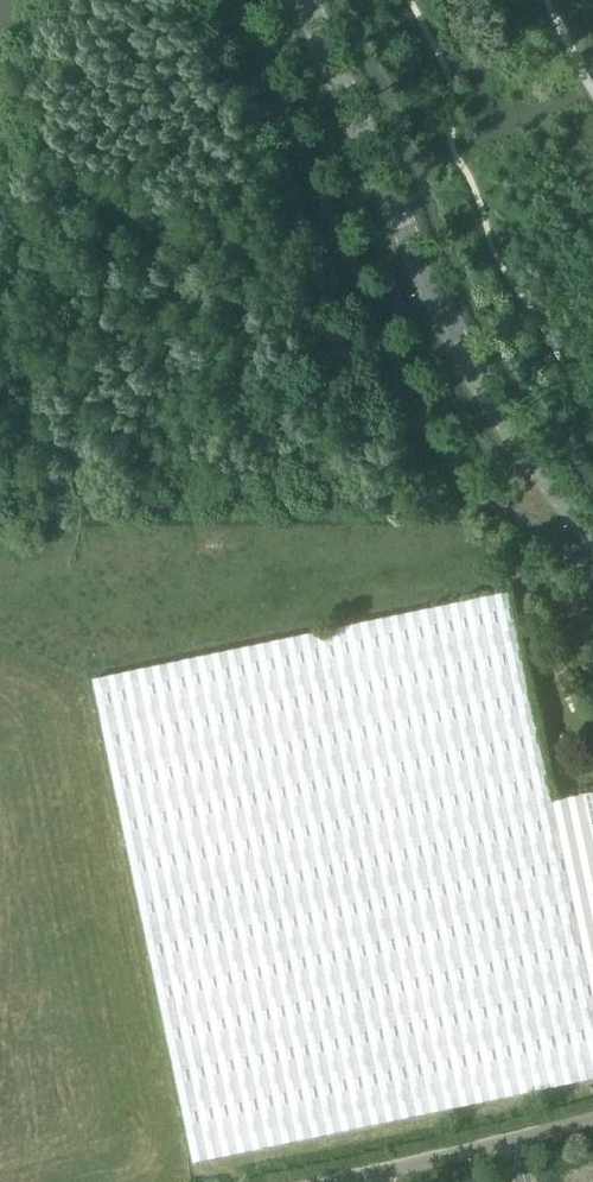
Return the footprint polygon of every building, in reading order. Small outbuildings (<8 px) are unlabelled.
[(553,802),(509,592),(91,681),(192,1163),(592,1079),(592,793),(553,802)]
